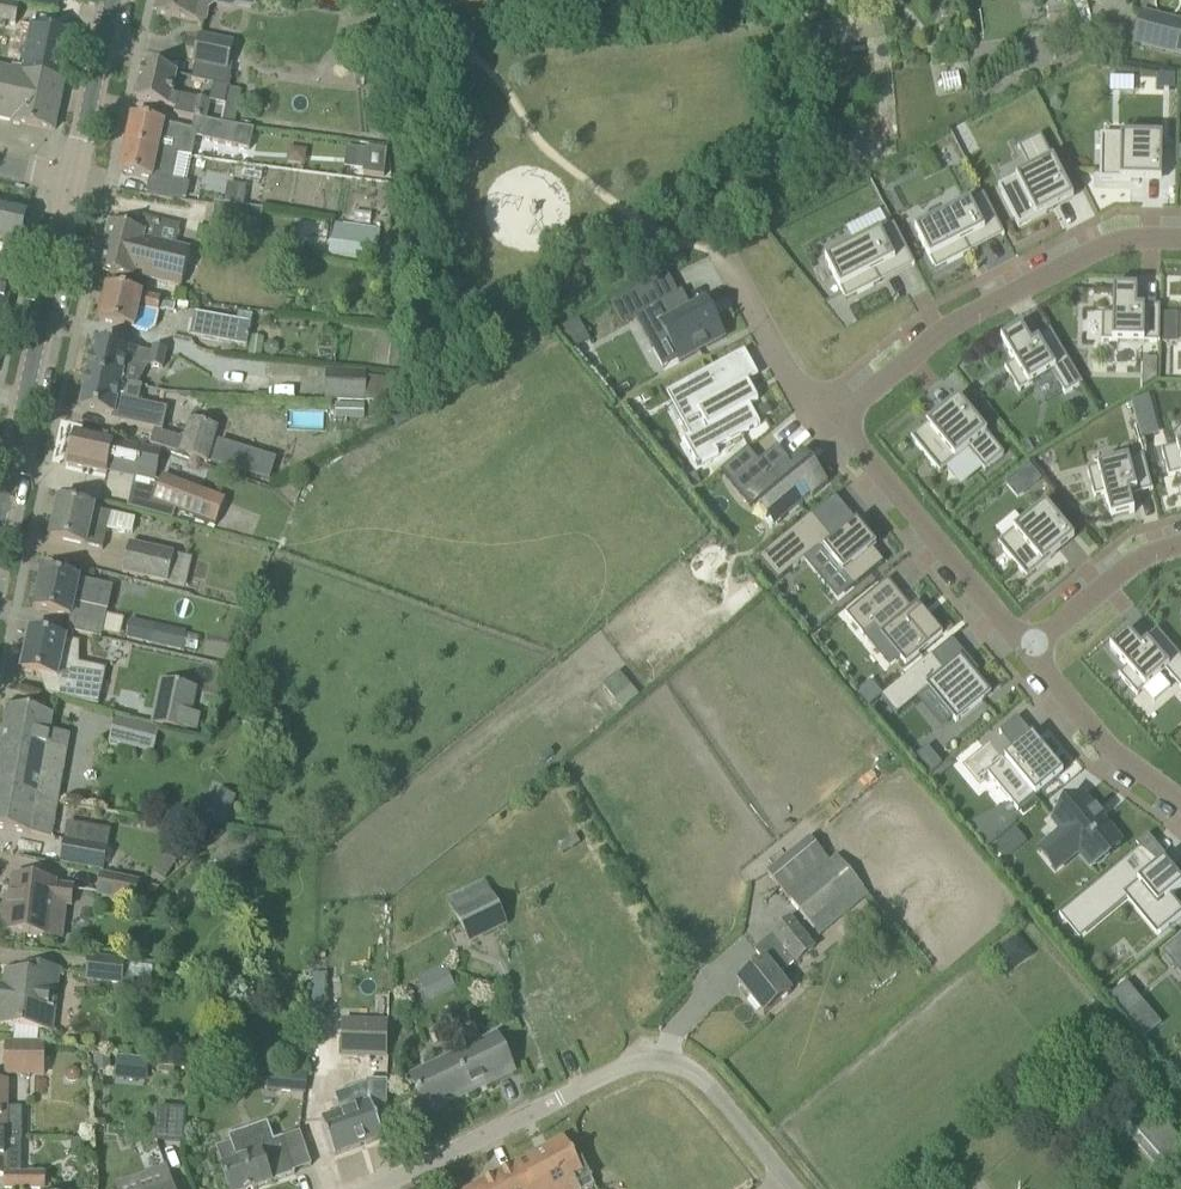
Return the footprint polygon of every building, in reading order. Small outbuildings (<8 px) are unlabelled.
[(206,24),(211,0),(158,0),(155,15),(206,24)] [(16,26),(20,6),(0,2),(0,23),(16,26)] [(1141,10),(1133,42),(1180,55),(1180,20),(1141,10)] [(21,74),(64,82),(74,35),(21,24),(12,69),(0,67),(0,70),(21,74)] [(193,63),(196,63),(212,66),(212,68),(228,71),(233,43),(198,36),(193,63)] [(192,82),(228,89),(231,72),(228,71),(212,68),(212,66),(196,63),(192,82)] [(178,109),(177,115),(207,121),(211,102),(173,94),(177,75),(143,67),(136,101),(178,109)] [(55,131),(64,82),(21,74),(0,70),(0,120),(55,131)] [(1158,76),(1157,90),(1174,90),(1175,76),(1158,76)] [(132,118),(126,146),(142,149),(158,152),(178,157),(192,160),(198,132),(132,118)] [(255,131),(210,122),(206,141),(250,151),(255,131)] [(1101,137),(1100,182),(1161,183),(1162,138),(1101,137)] [(174,172),(178,157),(158,152),(142,149),(126,146),(120,174),(171,185),(174,172)] [(367,147),(362,177),(383,180),(387,150),(367,147)] [(998,189),(1019,229),(1074,200),(1053,160),(998,189)] [(984,196),(915,231),(936,272),(1004,236),(984,196)] [(20,247),(28,212),(0,206),(0,243),(20,247)] [(262,212),(241,209),(237,235),(258,238),(262,212)] [(160,280),(183,285),(191,252),(152,243),(157,222),(143,218),(139,232),(109,225),(98,271),(132,280),(133,275),(160,281),(160,280)] [(380,232),(334,224),(329,253),(375,260),(380,232)] [(878,278),(912,260),(894,226),(826,261),(846,302),(881,283),(878,278)] [(3,324),(15,273),(0,270),(0,323),(3,324)] [(107,289),(99,323),(135,330),(139,309),(159,314),(161,301),(107,289)] [(1160,344),(1160,308),(1137,307),(1137,290),(1113,290),(1113,315),(1102,315),(1102,342),(1160,344)] [(724,339),(712,317),(708,319),(701,307),(693,312),(682,292),(635,318),(651,348),(667,340),(680,363),(724,339)] [(572,336),(583,360),(637,337),(627,312),(572,336)] [(1162,329),(1176,329),(1177,315),(1162,314),(1162,329)] [(248,349),(252,327),(196,316),(192,339),(248,349)] [(1021,329),(1001,341),(1014,363),(1005,369),(1019,393),(1052,373),(1065,396),(1082,386),(1050,331),(1030,343),(1021,329)] [(123,384),(123,383),(137,387),(147,369),(150,366),(164,369),(168,351),(154,347),(152,355),(95,342),(88,376),(123,384)] [(1156,380),(1157,361),(1143,360),(1142,389),(1156,380)] [(758,402),(748,383),(739,388),(728,367),(686,390),(707,427),(683,440),(697,467),(719,455),(716,450),(760,426),(750,406),(758,402)] [(119,400),(123,384),(88,376),(80,410),(112,418),(111,421),(163,432),(168,412),(119,400)] [(329,400),(393,402),(393,381),(329,379),(329,400)] [(1137,419),(1154,414),(1150,397),(1132,401),(1137,419)] [(911,440),(940,474),(967,451),(984,472),(1004,456),(963,405),(945,419),(942,415),(911,440)] [(363,421),(363,406),(335,406),(335,421),(363,421)] [(408,420),(402,407),(389,414),(396,426),(408,420)] [(318,448),(318,417),(299,417),(299,447),(318,448)] [(189,420),(179,454),(208,463),(218,429),(189,420)] [(136,473),(134,480),(154,485),(161,451),(143,447),(75,434),(68,466),(107,475),(109,467),(136,473)] [(1028,455),(1034,452),(1027,439),(1020,443),(1028,455)] [(237,448),(218,443),(211,464),(230,470),(237,448)] [(772,491),(790,514),(829,482),(827,481),(825,482),(801,453),(792,461),(779,445),(733,483),(752,507),(772,491)] [(1161,451),(1169,478),(1180,475),(1180,446),(1161,451)] [(1153,492),(1143,456),(1087,471),(1094,498),(1104,496),(1111,520),(1134,514),(1130,498),(1153,492)] [(1040,481),(1027,466),(1016,475),(1029,490),(1040,481)] [(695,474),(687,479),(692,487),(700,483),(695,474)] [(193,518),(203,493),(162,478),(149,514),(173,521),(176,512),(193,518)] [(107,532),(133,534),(136,520),(110,515),(59,503),(51,540),(103,552),(107,532)] [(1074,541),(1070,536),(1046,506),(998,545),(1027,580),(1057,555),(1074,541)] [(759,560),(778,583),(816,551),(823,551),(854,588),(883,564),(873,551),(876,548),(857,524),(853,527),(833,544),(810,517),(759,560)] [(123,575),(167,585),(175,554),(129,544),(123,575)] [(76,581),(44,574),(35,611),(69,619),(66,633),(99,641),(106,612),(71,603),(76,581)] [(942,635),(917,604),(911,609),(888,581),(845,615),(863,637),(874,627),(905,665),(942,635)] [(133,623),(131,640),(183,648),(185,631),(133,623)] [(1157,631),(1139,646),(1128,634),(1110,650),(1127,669),(1119,676),(1137,697),(1166,672),(1180,690),(1180,659),(1157,631)] [(61,661),(65,642),(31,634),(22,672),(57,680),(53,697),(98,707),(106,671),(61,661)] [(935,653),(881,698),(897,716),(928,690),(956,723),(991,694),(960,657),(948,668),(935,653)] [(199,688),(160,680),(151,726),(197,735),(201,716),(193,715),(199,688)] [(857,693),(869,708),(882,697),(870,682),(857,693)] [(8,709),(0,755),(0,794),(37,800),(58,803),(70,737),(49,733),(52,716),(8,709)] [(152,755),(159,729),(117,719),(111,745),(152,755)] [(1016,813),(1060,777),(1030,741),(987,777),(1016,813)] [(928,748),(917,757),(932,776),(943,766),(928,748)] [(943,784),(963,808),(986,788),(966,765),(943,784)] [(222,827),(236,799),(218,791),(205,819),(222,827)] [(0,794),(0,830),(52,840),(58,803),(37,800),(0,794)] [(1056,831),(1044,841),(1060,861),(1073,851),(1085,866),(1114,842),(1076,797),(1048,821),(1056,831)] [(837,856),(831,862),(810,837),(769,871),(789,896),(820,934),(868,894),(837,856)] [(65,840),(60,865),(103,873),(107,848),(65,840)] [(1013,856),(1001,842),(993,849),(1004,863),(1013,856)] [(1171,897),(1180,889),(1180,883),(1165,864),(1158,870),(1140,849),(1075,903),(1077,904),(1092,924),(1128,894),(1160,934),(1180,916),(1180,909),(1171,897)] [(96,898),(135,906),(140,882),(101,874),(96,898)] [(74,886),(13,879),(9,910),(5,910),(2,933),(63,940),(67,908),(72,909),(74,886)] [(492,894),(455,911),(469,940),(506,922),(492,894)] [(766,963),(739,985),(764,1016),(791,994),(778,978),(815,948),(791,919),(773,933),(774,934),(755,950),(766,963)] [(1162,954),(1180,977),(1180,938),(1162,954)] [(997,949),(1005,970),(1031,961),(1024,940),(997,949)] [(88,957),(86,982),(122,986),(125,961),(88,957)] [(60,972),(22,967),(21,976),(6,974),(4,989),(1,988),(0,996),(0,1012),(2,1012),(0,1027),(53,1033),(60,972)] [(447,967),(416,978),(425,1002),(456,990),(447,967)] [(1109,999),(1125,1019),(1140,1007),(1124,987),(1109,999)] [(343,1021),(341,1060),(386,1062),(388,1023),(343,1021)] [(410,1077),(427,1113),(514,1072),(497,1035),(410,1077)] [(42,1076),(43,1045),(6,1044),(5,1076),(42,1076)] [(312,1049),(311,1093),(325,1094),(326,1049),(312,1049)] [(147,1064),(119,1062),(117,1080),(145,1082),(147,1064)] [(269,1071),(266,1092),(305,1096),(307,1076),(269,1071)] [(366,1082),(366,1085),(366,1105),(342,1113),(321,1121),(334,1157),(384,1139),(379,1127),(386,1124),(387,1083),(366,1082)] [(22,1109),(5,1108),(6,1083),(0,1083),(0,1138),(21,1138),(22,1109)] [(185,1143),(186,1109),(158,1108),(157,1142),(185,1143)] [(1165,1178),(1180,1164),(1180,1140),(1156,1111),(1128,1134),(1165,1178)] [(230,1139),(238,1163),(221,1169),(228,1188),(257,1188),(295,1176),(281,1141),(274,1143),(267,1126),(230,1139)] [(21,1138),(0,1138),(0,1179),(4,1179),(4,1188),(45,1188),(45,1175),(20,1175),(20,1157),(21,1138)] [(515,1166),(528,1188),(597,1188),(594,1184),(596,1183),(590,1172),(583,1175),(564,1140),(515,1166)] [(515,1166),(474,1188),(528,1188),(515,1166)]
